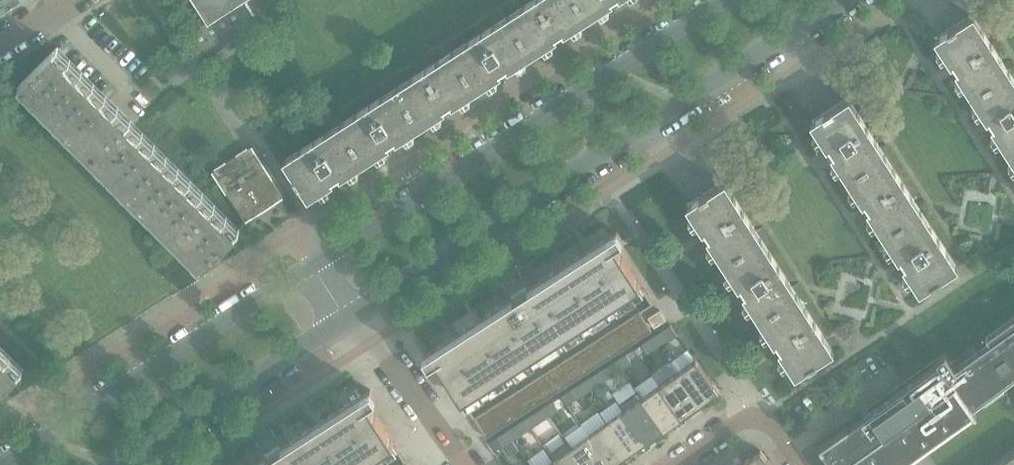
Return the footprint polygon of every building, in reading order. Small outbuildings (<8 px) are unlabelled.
[(274,0),(193,0),(207,21),(189,33),(206,58),(258,25),(254,20),(277,5),(274,0)] [(576,0),(532,0),(508,16),(532,54),(588,18),(576,0)] [(588,18),(616,0),(576,0),(588,18)] [(1009,72),(1004,64),(973,15),(934,40),(971,97),(1009,72)] [(532,54),(508,16),(452,51),(476,90),(532,54)] [(57,46),(53,50),(19,84),(201,267),(241,227),(57,46)] [(476,90),(452,51),(396,88),(421,126),(476,90)] [(1009,72),(971,97),(1007,152),(1013,148),(1013,79),(1009,72)] [(421,126),(396,88),(340,123),(364,162),(421,126)] [(885,155),(880,148),(849,98),(810,123),(847,180),(885,155)] [(364,162),(340,123),(283,160),(294,177),(293,177),(299,186),(299,185),(308,198),(364,162)] [(283,197),(259,160),(255,154),(217,178),(244,221),(257,213),(253,207),(256,205),(258,207),(264,203),(263,201),(266,199),(270,205),(283,197)] [(921,211),(916,204),(885,155),(847,180),(883,236),(921,211)] [(761,239),(756,231),(724,182),(686,207),(722,263),(761,239)] [(957,268),(939,239),(921,211),(883,236),(919,292),(932,284),(932,285),(941,280),(940,279),(957,268)] [(461,399),(640,284),(640,283),(615,244),(622,239),(616,231),(609,235),(605,238),(583,252),(582,253),(558,268),(557,269),(535,284),(533,284),(506,302),(505,303),(483,317),(481,318),(457,333),(456,334),(434,348),(429,351),(422,356),(428,364),(435,359),(460,398),(461,399)] [(797,294),(792,287),(761,239),(722,263),(758,319),(797,294)] [(833,351),(815,322),(797,294),(758,319),(795,376),(808,368),(808,369),(817,363),(816,362),(833,351)] [(665,319),(659,310),(647,317),(653,327),(654,327),(666,320),(665,319)] [(819,447),(821,451),(822,450),(833,464),(901,464),(973,413),(974,414),(976,413),(973,408),(972,406),(1013,376),(1013,318),(987,337),(986,336),(986,337),(990,343),(955,368),(944,353),(940,356),(937,358),(940,362),(868,414),(862,418),(849,428),(848,426),(819,447)] [(668,339),(662,331),(652,337),(657,346),(668,339)] [(657,346),(652,337),(642,344),(647,352),(657,346)] [(0,345),(0,390),(23,368),(0,345)] [(631,363),(626,354),(616,361),(621,369),(631,363)] [(718,391),(695,359),(676,372),(700,404),(718,391)] [(621,369),(616,361),(605,367),(611,376),(621,369)] [(700,404),(676,372),(659,384),(682,417),(700,404)] [(595,386),(589,378),(579,384),(585,393),(595,386)] [(585,393),(579,384),(569,391),(574,399),(585,393)] [(682,417),(659,384),(641,397),(664,430),(682,417)] [(394,442),(393,442),(368,403),(375,398),(370,389),(363,394),(359,396),(337,411),(335,411),(311,427),(310,428),(288,442),(286,443),(259,461),(258,461),(252,464),(359,464),(394,442)] [(664,430),(641,397),(624,409),(647,442),(664,430)] [(548,416),(558,410),(553,401),(543,407),(548,416)] [(548,416),(543,407),(532,414),(538,423),(548,416)] [(647,442),(624,409),(606,422),(629,455),(647,442)] [(489,422),(483,412),(473,418),(479,428),(489,422)] [(495,431),(489,422),(479,428),(485,437),(495,431)] [(606,422),(588,434),(610,464),(615,464),(629,455),(606,422)] [(522,433),(516,424),(506,431),(512,439),(522,433)] [(512,439),(506,431),(496,437),(502,446),(512,439)] [(588,434),(571,447),(584,464),(610,464),(588,434)] [(571,447),(553,460),(557,464),(584,464),(571,447)] [(760,450),(742,463),(743,464),(771,464),(760,450)] [(998,464),(1013,464),(1013,454),(998,464)]
